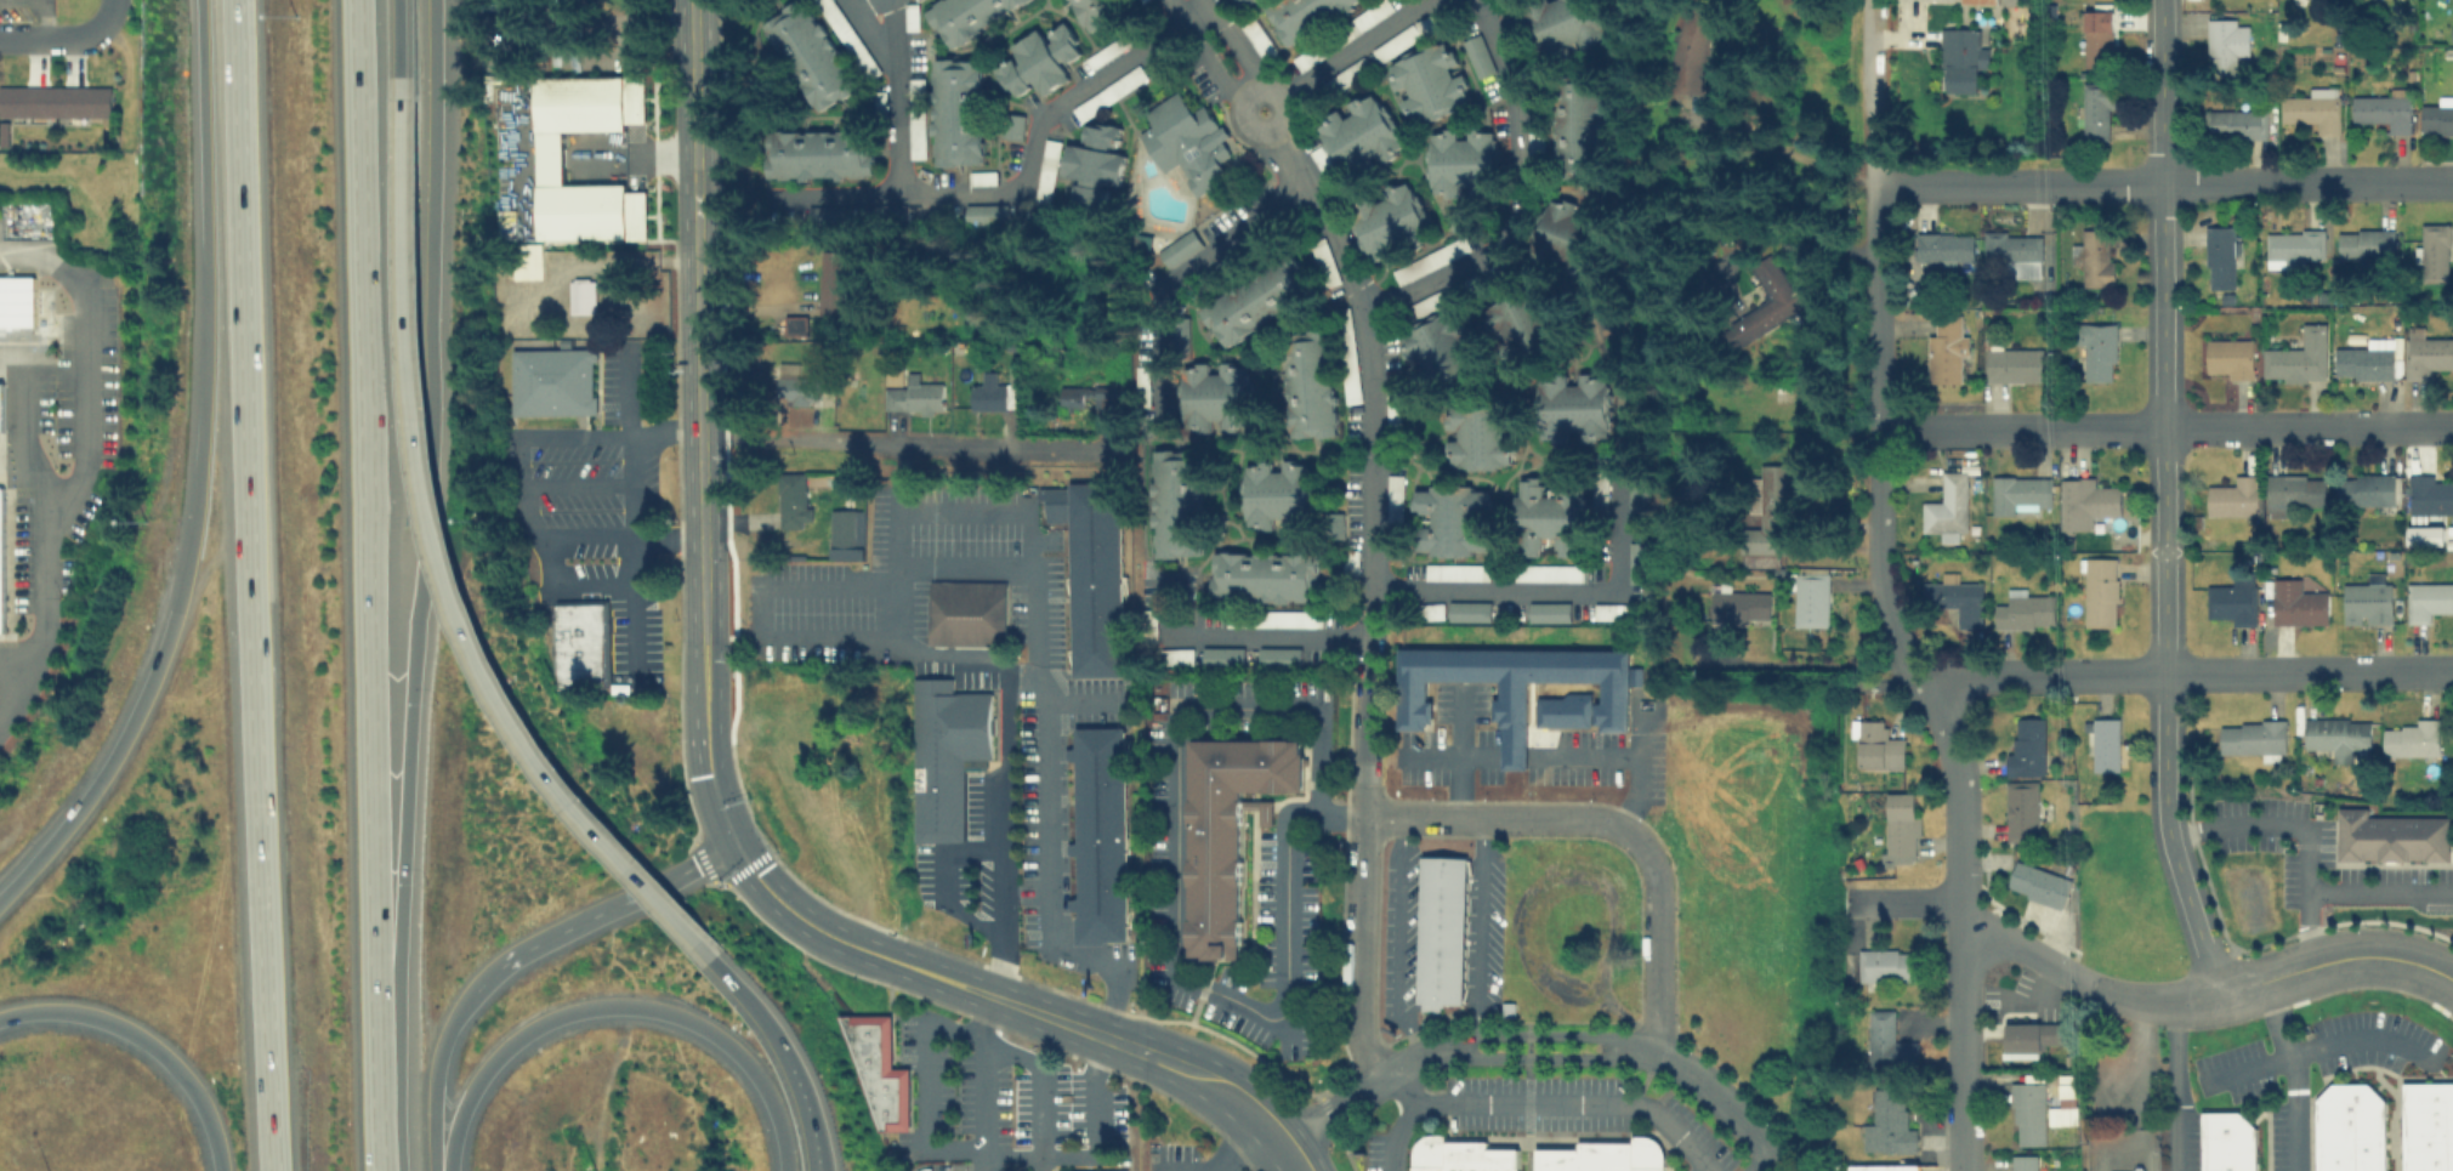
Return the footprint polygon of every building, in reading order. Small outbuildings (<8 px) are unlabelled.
[(857,90),(812,0),(800,0),(765,18),(812,112),(857,90)] [(880,72),(834,0),(816,0),(815,0),(867,80),(880,72)] [(925,8),(938,0),(1026,0),(950,49),(925,8)] [(1128,10),(1122,0),(1066,0),(1085,34),(1128,10)] [(1247,0),(1227,0),(1232,8),(1247,0)] [(1362,0),(1265,0),(1261,2),(1285,45),(1362,0)] [(1387,0),(1378,0),(1344,22),(1353,35),(1393,9),(1387,0)] [(1605,34),(1590,0),(1543,0),(1521,10),(1543,61),(1605,34)] [(1696,92),(1713,10),(1683,4),(1665,86),(1696,92)] [(2112,10),(2083,10),(2083,47),(2112,47),(2112,10)] [(1369,45),(1376,59),(1440,27),(1433,13),(1369,45)] [(1239,26),(1262,60),(1275,52),(1252,17),(1239,26)] [(2248,56),(2248,18),(2207,18),(2207,73),(2236,73),(2236,56),(2248,56)] [(1068,76),(1061,64),(1083,51),(1063,22),(1041,35),(1037,28),(1009,46),(1013,53),(993,67),(1011,97),(1034,83),(1041,93),(1068,76)] [(1977,27),(1940,27),(1940,91),(1976,91),(1976,68),(1988,68),(1988,46),(1977,45),(1977,27)] [(1459,40),(1478,32),(1495,69),(1476,78),(1459,40)] [(1118,36),(1084,58),(1091,69),(1125,47),(1118,36)] [(1473,101),(1460,67),(1459,68),(1448,39),(1382,63),(1395,93),(1397,93),(1409,125),(1473,101)] [(1300,71),(1321,57),(1313,44),(1291,58),(1300,71)] [(931,57),(931,165),(982,164),(981,57),(931,57)] [(1366,70),(1359,59),(1325,80),(1332,91),(1366,70)] [(1071,107),(1079,121),(1147,78),(1138,65),(1071,107)] [(646,73),(534,75),(536,149),(563,149),(563,130),(626,129),(626,124),(647,123),(646,73)] [(1555,177),(1603,177),(1603,80),(1555,80),(1555,177)] [(2082,137),(2110,137),(2110,83),(2082,83),(2082,137)] [(0,84),(0,115),(110,115),(110,84),(0,84)] [(1143,112),(1152,123),(1136,133),(1163,171),(1175,163),(1198,195),(1227,175),(1219,161),(1234,150),(1202,103),(1192,110),(1177,89),(1143,112)] [(1340,175),(1378,158),(1379,160),(1403,149),(1378,92),(1316,119),(1340,175)] [(2279,96),(2339,95),(2340,133),(2317,133),(2317,121),(2281,121),(2279,96)] [(2352,97),(2352,123),(2389,123),(2389,132),(2409,132),(2409,97),(2352,97)] [(2452,103),(2452,97),(2436,97),(2436,103),(2420,103),(2420,132),(2452,132),(2452,103)] [(2266,108),(2204,108),(2204,137),(2266,137),(2266,108)] [(1023,114),(1021,140),(1001,137),(1004,112),(1023,114)] [(1119,125),(1086,119),(1081,144),(1067,142),(1061,175),(1075,177),(1071,199),(1103,205),(1107,184),(1117,187),(1123,152),(1114,150),(1119,125)] [(1494,127),(1465,127),(1465,129),(1429,129),(1429,193),(1495,193),(1494,127)] [(766,130),(766,177),(873,176),(873,129),(766,130)] [(1540,132),(1528,132),(1528,154),(1540,154),(1540,132)] [(1049,204),(1060,141),(1044,139),(1033,201),(1049,204)] [(533,165),(534,241),(646,240),(645,189),(625,191),(625,184),(566,186),(564,164),(533,165)] [(995,171),(969,171),(969,184),(995,183),(995,171)] [(1407,178),(1344,205),(1369,263),(1431,237),(1407,178)] [(1549,198),(1605,218),(1580,285),(1524,265),(1549,198)] [(966,203),(966,222),(1006,223),(1006,204),(966,203)] [(2447,279),(2448,223),(2420,222),(2419,279),(2447,279)] [(2204,226),(2233,226),(2235,288),(2209,289),(2209,266),(2205,266),(2204,226)] [(1155,251),(1168,268),(1202,245),(1191,228),(1155,251)] [(2082,285),(2110,285),(2112,228),(2082,228),(2082,243),(2072,243),(2071,263),(2083,263),(2082,285)] [(2338,233),(2357,232),(2357,228),(2394,228),(2395,258),(2339,260),(2338,233)] [(2323,229),(2266,229),(2266,266),(2323,266),(2323,229)] [(1915,263),(1972,263),(1972,231),(1915,231),(1915,263)] [(2039,277),(2039,231),(1982,231),(1982,261),(2012,261),(2012,277),(2039,277)] [(1470,250),(1463,236),(1390,269),(1397,283),(1470,250)] [(1311,240),(1321,286),(1336,283),(1326,237),(1311,240)] [(1198,308),(1225,347),(1306,290),(1279,251),(1198,308)] [(1719,328),(1732,348),(1807,305),(1776,251),(1749,266),(1768,299),(1719,328)] [(0,276),(0,329),(34,328),(34,276),(0,276)] [(594,279),(569,279),(569,309),(594,311),(594,279)] [(1406,305),(1412,319),(1448,303),(1441,288),(1406,305)] [(1543,352),(1526,291),(1488,302),(1506,363),(1543,352)] [(806,316),(784,315),(784,337),(806,337),(806,316)] [(1961,355),(1968,355),(1968,335),(1961,335),(1961,315),(1935,315),(1935,335),(1927,335),(1927,382),(1961,382),(1961,355)] [(1397,332),(1416,388),(1467,371),(1448,316),(1397,332)] [(1169,349),(1187,349),(1187,322),(1169,322),(1169,349)] [(2324,322),(2302,322),(2301,348),(2261,347),(2261,380),(2324,380),(2324,322)] [(2113,323),(2078,323),(2078,352),(2084,352),(2084,380),(2113,380),(2113,323)] [(1346,404),(1361,402),(1353,341),(1351,341),(1349,324),(1335,326),(1346,404)] [(2430,380),(2430,366),(2452,366),(2452,337),(2421,337),(2421,326),(2404,326),(2404,380),(2430,380)] [(1288,437),(1336,433),(1329,328),(1281,331),(1288,437)] [(2205,339),(2207,374),(2230,373),(2230,381),(2254,380),(2253,337),(2205,339)] [(2335,379),(2392,379),(2392,337),(2366,337),(2366,347),(2335,347),(2335,379)] [(512,414),(512,347),(595,347),(595,360),(591,360),(591,394),(595,394),(595,414),(512,414)] [(2042,381),(2042,347),(1986,347),(1986,381),(2042,381)] [(798,363),(778,362),(777,396),(787,396),(787,404),(819,405),(820,378),(798,377),(798,363)] [(1182,362),(1181,430),(1211,430),(1211,428),(1251,428),(1253,362),(1182,362)] [(1609,440),(1608,371),(1537,373),(1537,440),(1609,440)] [(943,409),(943,381),(918,381),(918,373),(907,373),(907,386),(886,386),(886,409),(943,409)] [(1012,409),(1012,382),(970,382),(970,409),(1012,409)] [(1060,408),(1086,408),(1086,385),(1060,385),(1060,408)] [(1447,402),(1510,400),(1512,467),(1449,468),(1447,402)] [(1151,556),(1202,556),(1200,448),(1149,449),(1151,556)] [(1245,528),(1310,527),(1308,457),(1281,459),(1281,468),(1271,468),(1271,460),(1244,460),(1245,528)] [(1608,458),(1591,458),(1590,512),(1607,512),(1608,458)] [(1784,464),(1759,464),(1759,529),(1743,529),(1742,565),(1783,565),(1784,464)] [(1924,530),(1965,530),(1966,471),(1941,470),(1941,499),(1924,499),(1924,530)] [(802,528),(802,520),(811,520),(811,508),(806,508),(805,472),(778,473),(779,528),(802,528)] [(2264,472),(2264,515),(2302,515),(2302,505),(2324,505),(2324,478),(2307,478),(2307,473),(2264,472)] [(2395,473),(2394,506),(2335,505),(2335,479),(2355,479),(2355,473),(2395,473)] [(1401,474),(1386,474),(1385,535),(1400,535),(1401,474)] [(2205,513),(2256,513),(2256,474),(2233,474),(2233,485),(2205,485),(2205,513)] [(2442,481),(2442,474),(2408,474),(2408,513),(2452,513),(2452,481),(2442,481)] [(1994,476),(1994,507),(2049,507),(2049,476),(1994,476)] [(2057,477),(2093,476),(2094,487),(2118,485),(2120,516),(2091,517),(2093,529),(2060,530),(2057,477)] [(1582,553),(1580,483),(1541,483),(1541,477),(1512,478),(1514,553),(1541,553),(1541,542),(1552,542),(1552,553),(1582,553)] [(1045,483),(1118,482),(1122,673),(1075,675),(1071,521),(1045,521),(1045,483)] [(1489,553),(1488,483),(1410,484),(1410,513),(1416,513),(1416,555),(1489,553)] [(1627,512),(1645,513),(1646,488),(1628,487),(1627,512)] [(863,508),(829,508),(829,557),(863,557),(863,508)] [(2443,526),(2407,526),(2407,544),(2443,545),(2443,526)] [(1356,574),(1357,550),(1342,549),(1341,574),(1356,574)] [(1213,550),(1211,598),(1317,601),(1318,552),(1213,550)] [(2114,557),(2113,626),(2085,626),(2086,556),(2114,557)] [(1488,564),(1424,563),(1423,579),(1488,580),(1488,564)] [(1581,581),(1581,565),(1516,564),(1515,580),(1581,581)] [(1827,573),(1793,573),(1793,623),(1827,623),(1827,573)] [(2254,619),(2254,578),(2205,578),(2205,619),(2254,619)] [(2272,578),(2272,624),(2327,624),(2327,592),(2301,592),(2301,578),(2272,578)] [(1006,644),(1006,580),(927,579),(927,643),(1006,644)] [(2341,581),(2392,580),(2394,624),(2366,624),(2366,618),(2360,616),(2361,623),(2343,623),(2341,581)] [(2406,581),(2406,621),(2431,621),(2431,609),(2452,609),(2452,581),(2406,581)] [(1924,582),(1982,582),(1982,627),(1957,627),(1957,607),(1924,607),(1924,582)] [(1709,589),(1772,589),(1772,620),(1747,620),(1747,623),(1709,623),(1709,589)] [(2052,593),(2054,626),(1994,629),(1993,603),(2005,603),(2009,595),(2052,593)] [(1489,599),(1447,599),(1447,620),(1489,620),(1489,599)] [(1568,601),(1528,601),(1528,620),(1568,620),(1568,601)] [(556,602),(604,602),(606,688),(556,688),(556,602)] [(1419,603),(1420,619),(1443,618),(1442,602),(1419,603)] [(1594,619),(1625,618),(1625,603),(1594,603),(1594,619)] [(1153,642),(1157,610),(1144,609),(1140,640),(1153,642)] [(1320,627),(1320,611),(1255,609),(1255,625),(1320,627)] [(1242,646),(1242,664),(1200,664),(1200,647),(1242,646)] [(1299,665),(1299,646),(1256,646),(1256,665),(1299,665)] [(1398,647),(1628,649),(1626,728),(1599,728),(1599,722),(1595,722),(1595,701),(1600,701),(1600,681),(1527,680),(1527,756),(1527,768),(1497,768),(1498,756),(1498,723),(1493,723),(1493,697),(1498,697),(1498,680),(1425,680),(1425,699),(1433,699),(1433,720),(1424,720),(1424,728),(1397,727),(1398,647)] [(1191,663),(1191,648),(1160,648),(1160,664),(1191,663)] [(914,678),(960,677),(960,689),(990,689),(993,766),(963,766),(964,840),(918,841),(914,678)] [(1538,723),(1538,697),(1562,697),(1562,692),(1589,692),(1589,724),(1538,723)] [(2042,716),(2014,717),(2014,744),(2005,744),(2006,774),(2043,774),(2042,716)] [(2118,771),(2118,717),(2090,717),(2090,771),(2118,771)] [(2369,720),(2349,721),(2349,717),(2305,718),(2306,751),(2333,750),(2333,756),(2352,755),(2352,750),(2370,749),(2369,720)] [(2384,731),(2401,729),(2401,724),(2415,724),(2415,717),(2440,717),(2441,755),(2385,756),(2384,731)] [(2284,718),(2284,754),(2219,754),(2219,726),(2241,726),(2241,721),(2264,721),(2264,718),(2284,718)] [(1902,766),(1902,735),(1886,735),(1886,720),(1857,720),(1858,766),(1902,766)] [(1122,724),(1128,942),(1075,943),(1074,914),(1069,914),(1069,897),(1080,897),(1079,854),(1067,854),(1067,840),(1079,840),(1077,761),(1066,761),(1064,746),(1077,746),(1075,726),(1122,724)] [(1192,741),(1304,741),(1304,792),(1244,792),(1244,956),(1192,956),(1192,741)] [(2005,840),(2035,840),(2035,781),(2005,781),(2005,840)] [(1885,791),(1885,860),(1914,860),(1914,791),(1885,791)] [(2336,860),(2448,860),(2448,815),(2370,815),(2370,806),(2336,806),(2336,860)] [(1423,857),(1469,858),(1467,1002),(1421,1001),(1423,857)] [(2005,889),(2062,908),(2071,876),(2015,859),(2005,889)] [(1861,950),(1919,948),(1920,978),(1861,980),(1861,950)] [(1892,1008),(1868,1008),(1868,1062),(1917,1062),(1917,1039),(1892,1039),(1892,1008)] [(887,1012),(830,1012),(873,1126),(909,1126),(908,1069),(886,1069),(887,1012)] [(2005,1022),(2005,1052),(2044,1052),(2044,1045),(2057,1044),(2057,1022),(2005,1022)] [(2043,1081),(2011,1081),(2011,1144),(2043,1144),(2043,1081)] [(2403,1170),(2452,1170),(2452,1082),(2402,1082),(2403,1170)] [(2384,1099),(2368,1084),(2333,1084),(2317,1099),(2317,1170),(2384,1170),(2384,1099)] [(1902,1087),(1870,1087),(1872,1121),(1861,1121),(1861,1152),(1917,1150),(1917,1129),(1903,1130),(1902,1087)] [(2253,1112),(2253,1170),(2201,1170),(2201,1113),(2253,1112)] [(1412,1170),(1520,1170),(1520,1147),(1487,1147),(1487,1138),(1446,1138),(1444,1133),(1429,1133),(1419,1137),(1412,1146),(1412,1170)] [(1664,1155),(1664,1170),(1537,1170),(1537,1148),(1577,1148),(1577,1141),(1630,1141),(1630,1133),(1646,1133),(1654,1137),(1662,1146),(1664,1155)] [(2038,1154),(2011,1154),(2011,1170),(2038,1170),(2038,1154)] [(1847,1170),(1918,1170),(1918,1163),(1847,1165),(1847,1170)]
